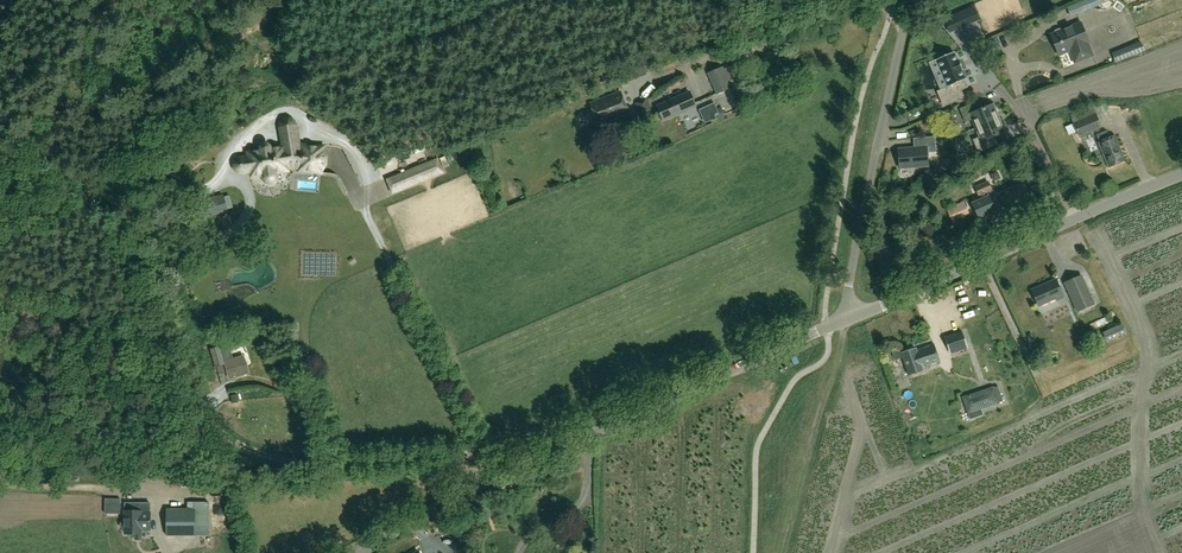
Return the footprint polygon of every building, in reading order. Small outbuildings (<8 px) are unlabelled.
[(1089,0),(1086,0),(1078,3),(1081,13),(1092,8),(1089,0)] [(978,21),(972,8),(966,11),(971,24),(978,21)] [(948,32),(955,29),(949,16),(942,19),(948,32)] [(1057,54),(1068,49),(1073,61),(1091,53),(1086,41),(1087,41),(1078,20),(1060,28),(1057,27),(1052,28),(1051,31),(1048,33),(1057,54)] [(981,44),(986,56),(1001,50),(996,38),(981,44)] [(1115,63),(1144,51),(1140,41),(1111,53),(1115,63)] [(1086,56),(1088,62),(1104,55),(1102,49),(1086,56)] [(954,52),(936,60),(948,87),(949,87),(951,93),(941,97),(944,105),(963,97),(959,90),(966,87),(963,80),(965,80),(962,71),(963,70),(959,61),(958,61),(954,52)] [(724,69),(732,88),(747,81),(739,63),(724,69)] [(732,88),(723,67),(707,73),(716,94),(732,88)] [(634,92),(657,89),(655,75),(632,78),(634,92)] [(590,104),(598,125),(628,114),(620,92),(590,104)] [(689,93),(657,107),(663,121),(696,107),(689,93)] [(653,113),(648,99),(635,104),(641,118),(653,113)] [(980,100),(960,109),(965,122),(972,119),(975,128),(1000,118),(994,104),(984,109),(980,100)] [(1101,127),(1096,116),(1109,110),(1106,103),(1092,105),(1069,114),(1079,137),(1101,127)] [(715,104),(699,110),(705,123),(720,117),(715,104)] [(932,105),(925,108),(927,113),(935,110),(932,105)] [(1135,119),(1130,109),(1128,110),(1126,105),(1121,107),(1128,122),(1135,119)] [(1047,114),(1050,122),(1068,114),(1064,107),(1047,114)] [(996,136),(1006,132),(1000,118),(975,128),(979,138),(973,140),(979,153),(999,144),(996,136)] [(1125,160),(1115,135),(1109,138),(1106,131),(1096,135),(1099,142),(1098,142),(1109,168),(1125,160)] [(927,166),(926,156),(929,152),(935,152),(934,136),(919,137),(920,147),(897,149),(899,168),(927,166)] [(295,169),(320,172),(321,168),(325,165),(326,154),(323,151),(323,148),(312,147),(313,143),(309,143),(309,146),(292,145),(270,149),(269,145),(268,144),(267,144),(266,143),(265,143),(263,144),(262,145),(262,146),(261,147),(261,150),(258,150),(257,150),(255,150),(253,150),(251,151),(250,151),(248,152),(249,157),(240,158),(239,158),(238,159),(237,159),(236,160),(236,161),(235,162),(235,164),(236,170),(237,171),(239,171),(240,172),(242,172),(251,171),(252,176),(263,174),(264,180),(265,181),(267,182),(269,183),(271,183),(273,182),(274,181),(276,179),(276,177),(275,173),(295,169)] [(438,159),(385,181),(392,196),(444,174),(438,159)] [(995,166),(987,169),(990,175),(997,173),(995,166)] [(989,198),(987,193),(992,190),(988,180),(975,186),(979,195),(981,201),(973,205),(978,217),(994,210),(989,198)] [(1011,192),(1004,195),(999,197),(1003,206),(1008,204),(1031,195),(1026,184),(1015,189),(1016,190),(1011,192)] [(1029,188),(1032,197),(1042,193),(1038,184),(1029,188)] [(193,204),(194,206),(182,210),(187,225),(228,212),(223,195),(193,204)] [(964,202),(947,209),(951,220),(969,213),(964,202)] [(1095,305),(1082,276),(1073,280),(1064,284),(1065,285),(1072,301),(1077,312),(1095,305)] [(1055,298),(1056,299),(1063,297),(1055,279),(1031,289),(1038,305),(1055,298)] [(1030,309),(1018,314),(1020,319),(1033,314),(1030,309)] [(1103,333),(1107,342),(1125,334),(1121,325),(1103,333)] [(959,331),(943,336),(949,353),(965,348),(959,331)] [(901,353),(908,374),(923,369),(922,367),(938,362),(932,343),(916,349),(915,348),(901,353)] [(250,374),(244,354),(224,361),(219,346),(210,349),(219,376),(227,374),(229,380),(250,374)] [(963,398),(968,414),(999,404),(999,403),(1003,401),(998,386),(963,398)] [(903,426),(913,423),(906,403),(897,407),(903,426)] [(105,499),(105,514),(121,514),(121,499),(105,499)] [(196,537),(196,536),(209,536),(209,502),(194,502),(194,509),(166,509),(166,537),(196,537)] [(150,532),(150,513),(140,513),(140,512),(125,512),(125,534),(135,534),(135,538),(142,538),(142,532),(150,532)]
